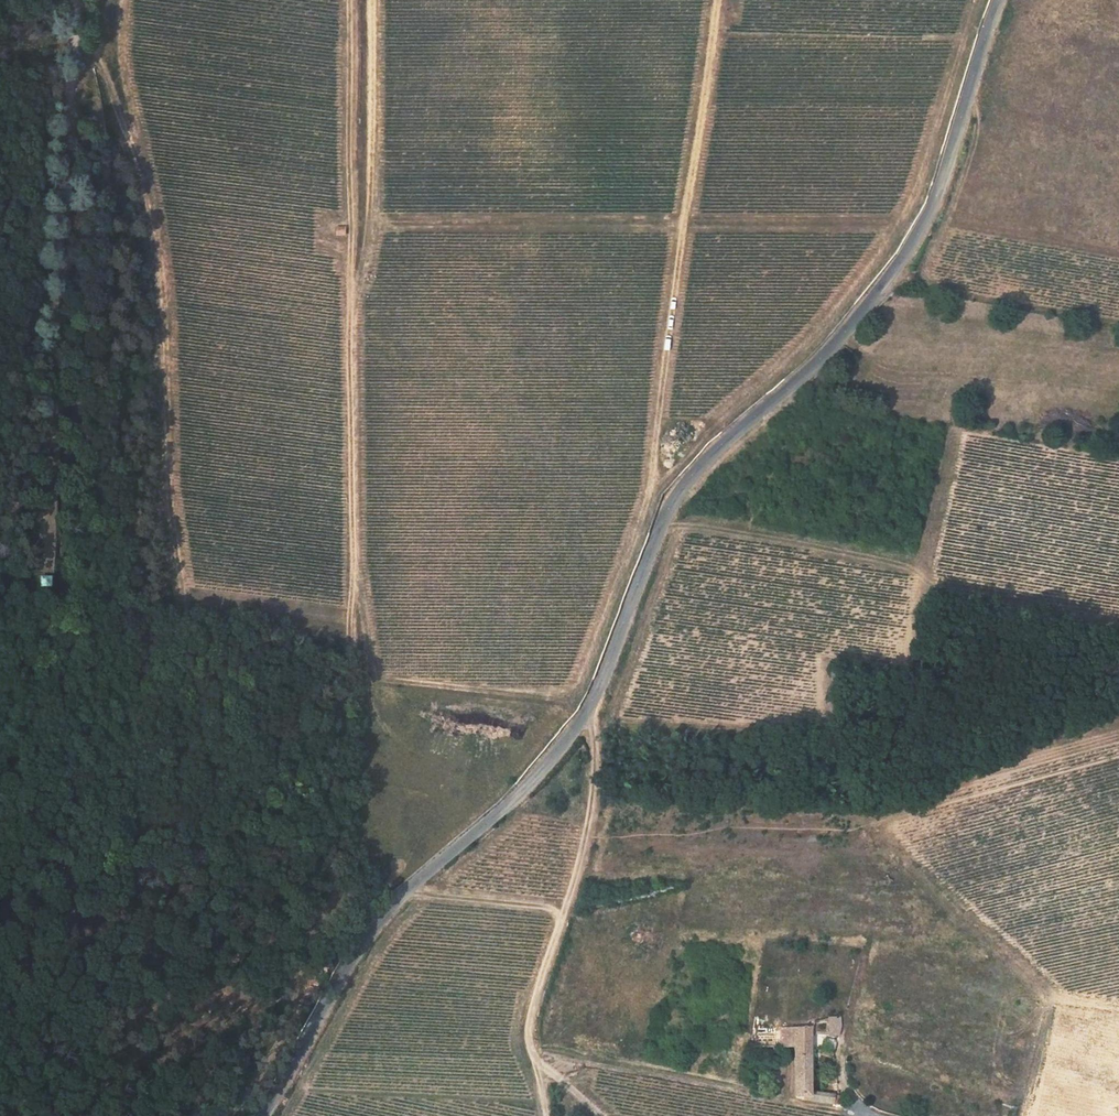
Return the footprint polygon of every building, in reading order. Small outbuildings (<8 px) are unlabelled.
[(336,235),(345,234),(344,226),(335,227),(336,235)] [(350,249),(350,239),(338,240),(338,250),(350,249)] [(834,1019),(827,1020),(828,1035),(835,1035),(837,1027),(834,1019)] [(809,1044),(808,1023),(792,1024),(794,1043),(794,1045),(809,1044)] [(780,1044),(794,1043),(792,1024),(778,1025),(780,1044)] [(809,1044),(794,1045),(796,1095),(803,1095),(804,1100),(838,1103),(839,1089),(811,1085),(809,1044)]
